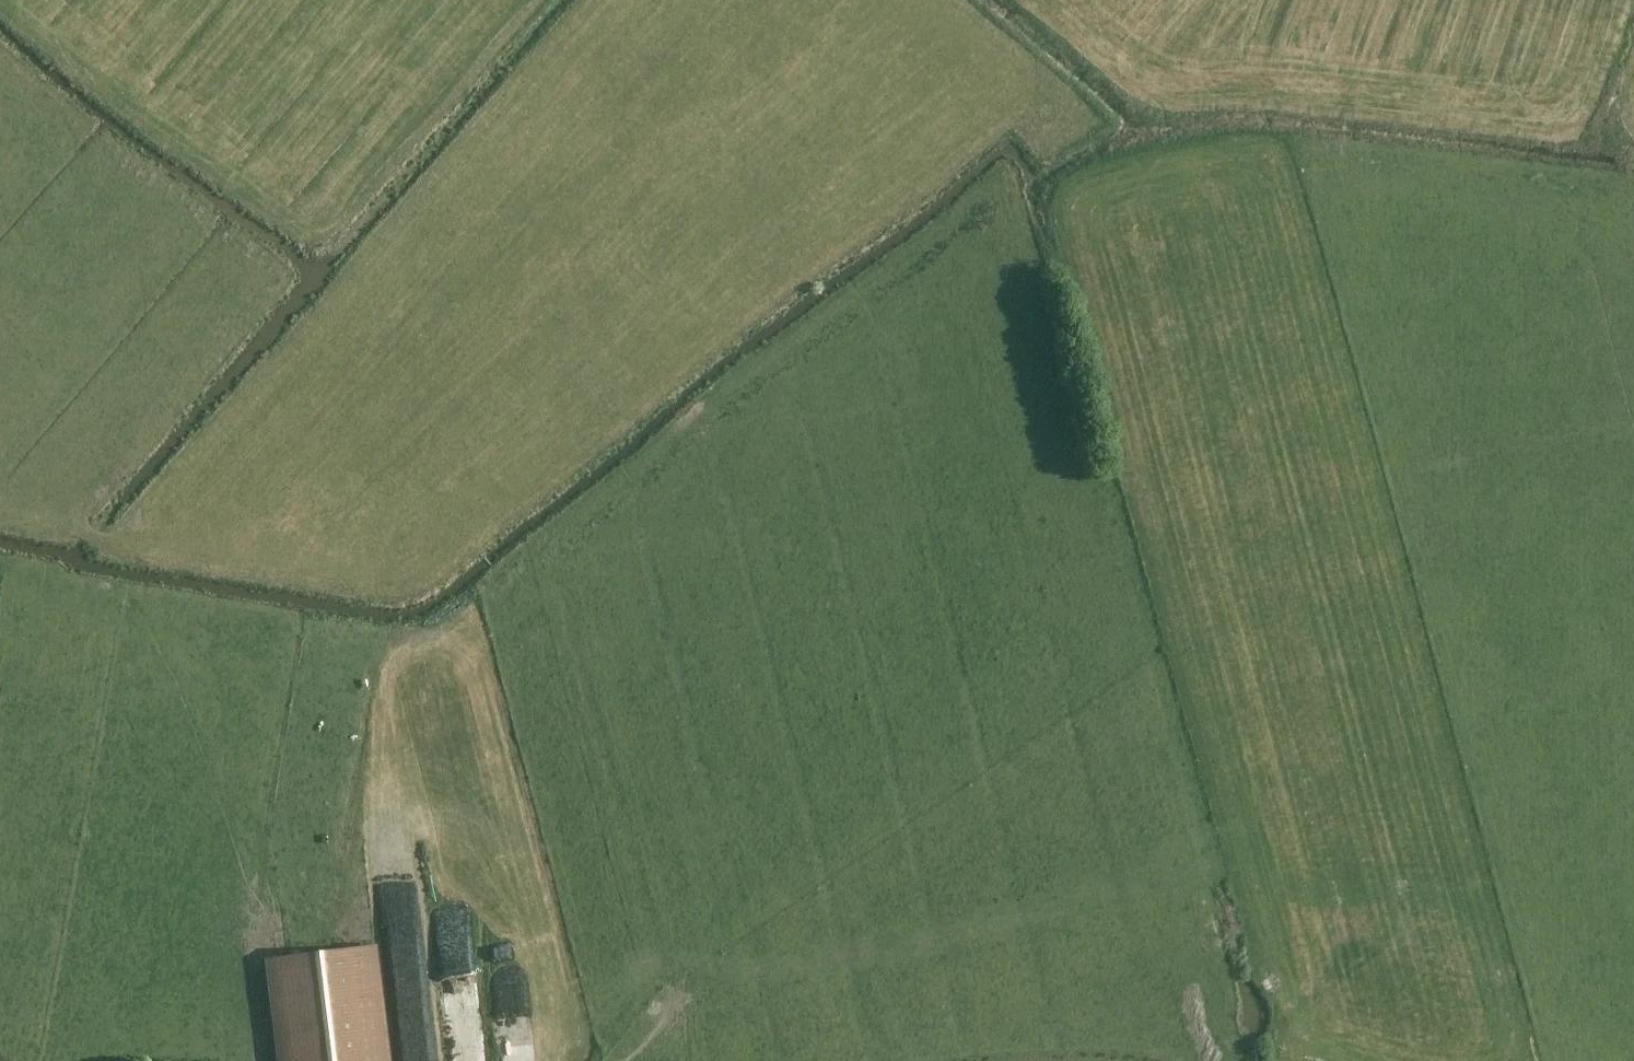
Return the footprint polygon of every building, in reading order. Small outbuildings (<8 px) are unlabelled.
[(265,960),(279,1060),(389,1060),(373,945),(265,960)]
